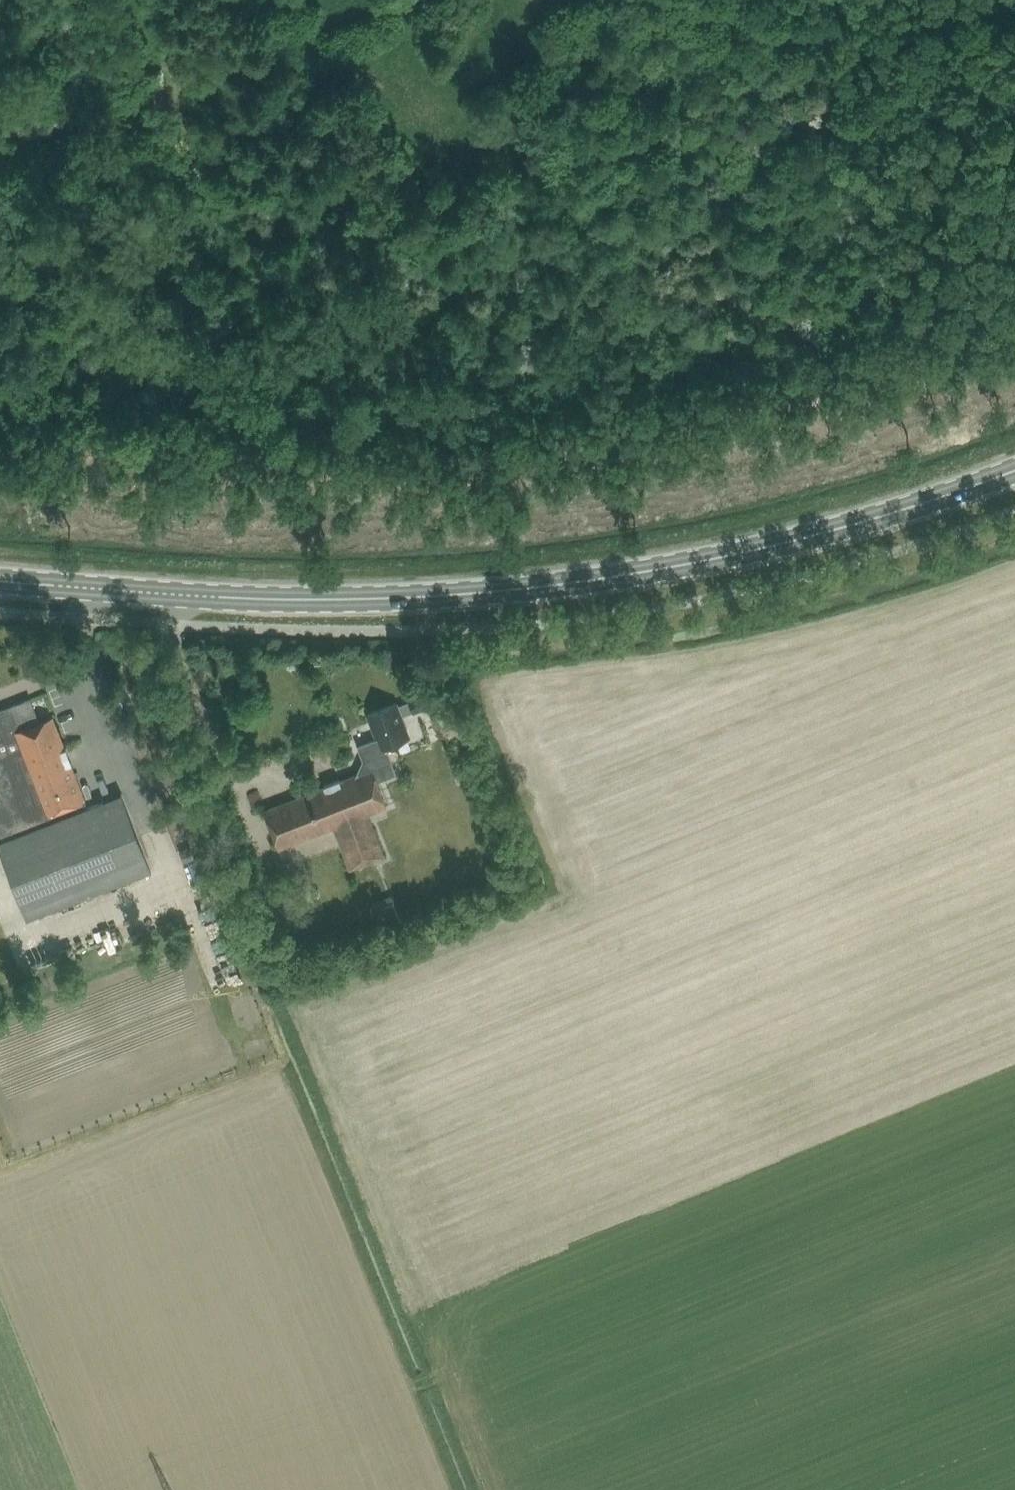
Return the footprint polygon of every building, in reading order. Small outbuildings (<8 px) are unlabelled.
[(124,704),(130,702),(126,692),(120,694),(124,704)] [(380,763),(390,759),(385,746),(409,737),(402,716),(413,712),(413,713),(429,707),(424,695),(408,701),(409,702),(398,706),(397,703),(367,714),(377,739),(371,741),(380,763)] [(27,917),(151,868),(121,793),(87,806),(84,799),(52,717),(39,722),(30,698),(0,710),(0,849),(27,917)] [(390,759),(380,763),(371,741),(358,746),(365,764),(362,773),(340,781),(339,780),(323,786),(324,787),(264,810),(278,848),(333,826),(350,869),(384,855),(367,813),(386,806),(376,780),(395,773),(390,759)]
